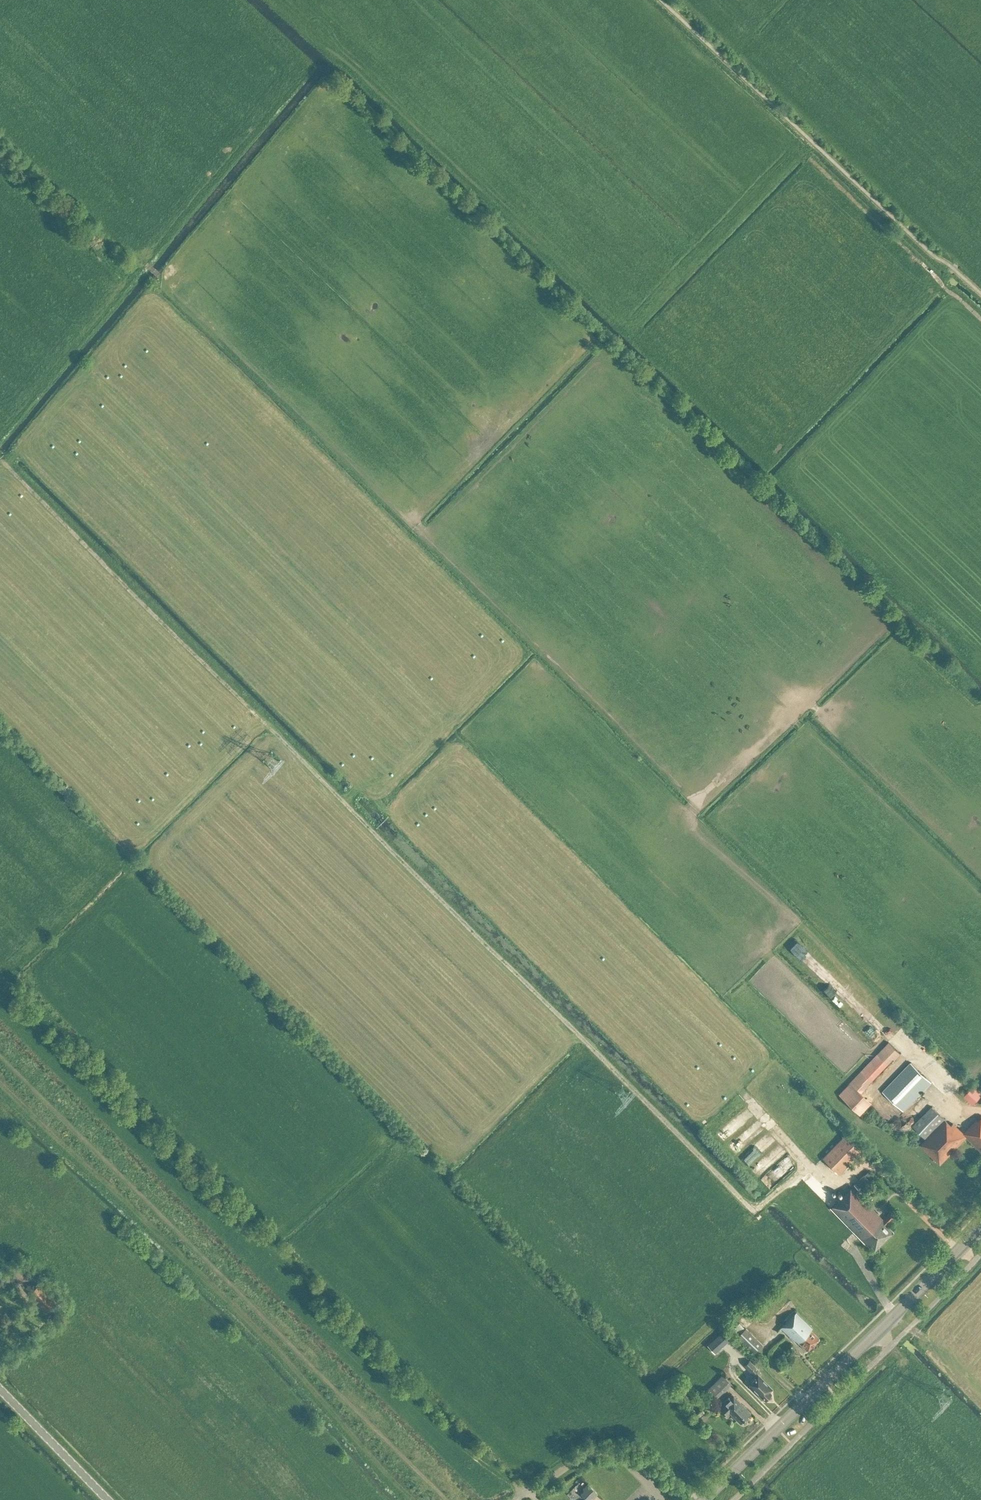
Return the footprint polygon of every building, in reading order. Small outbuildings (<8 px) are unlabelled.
[(901,1052),(889,1041),(861,1071),(838,1094),(859,1114),(871,1102),(860,1092),(894,1057),(895,1059),(901,1052)] [(904,1110),(931,1081),(911,1062),(883,1091),(904,1110)] [(973,1103),(980,1094),(980,1089),(974,1082),(963,1094),(973,1103)] [(933,1106),(914,1125),(927,1138),(921,1144),(941,1163),(967,1136),(980,1149),(980,1118),(978,1120),(977,1119),(964,1133),(953,1122),(952,1124),(933,1106)] [(838,1173),(861,1149),(845,1133),(822,1157),(838,1173)] [(860,1191),(875,1178),(869,1170),(853,1184),(860,1191)] [(837,1201),(830,1208),(854,1232),(866,1244),(867,1244),(873,1250),(893,1231),(886,1225),(896,1215),(891,1210),(885,1216),(886,1216),(883,1219),(851,1187),(837,1201)] [(38,1283),(27,1293),(44,1310),(54,1300),(38,1283)] [(807,1350),(819,1338),(811,1330),(813,1328),(796,1311),(780,1327),(797,1343),(799,1342),(807,1350)] [(745,1328),(738,1322),(730,1331),(753,1353),(762,1343),(746,1327),(745,1328)] [(715,1353),(731,1338),(723,1329),(707,1344),(715,1353)] [(765,1399),(771,1393),(769,1391),(772,1388),(759,1375),(762,1373),(749,1360),(744,1365),(755,1376),(748,1382),(765,1399)] [(717,1397),(731,1383),(722,1374),(708,1388),(717,1397)] [(682,1385),(676,1391),(681,1397),(688,1390),(682,1385)] [(750,1413),(733,1395),(730,1398),(728,1396),(724,1401),(725,1403),(720,1407),(727,1414),(729,1411),(740,1423),(750,1413)] [(587,1483),(582,1488),(584,1489),(580,1493),(587,1499),(589,1499),(592,1497),(593,1498),(598,1493),(587,1483)]
